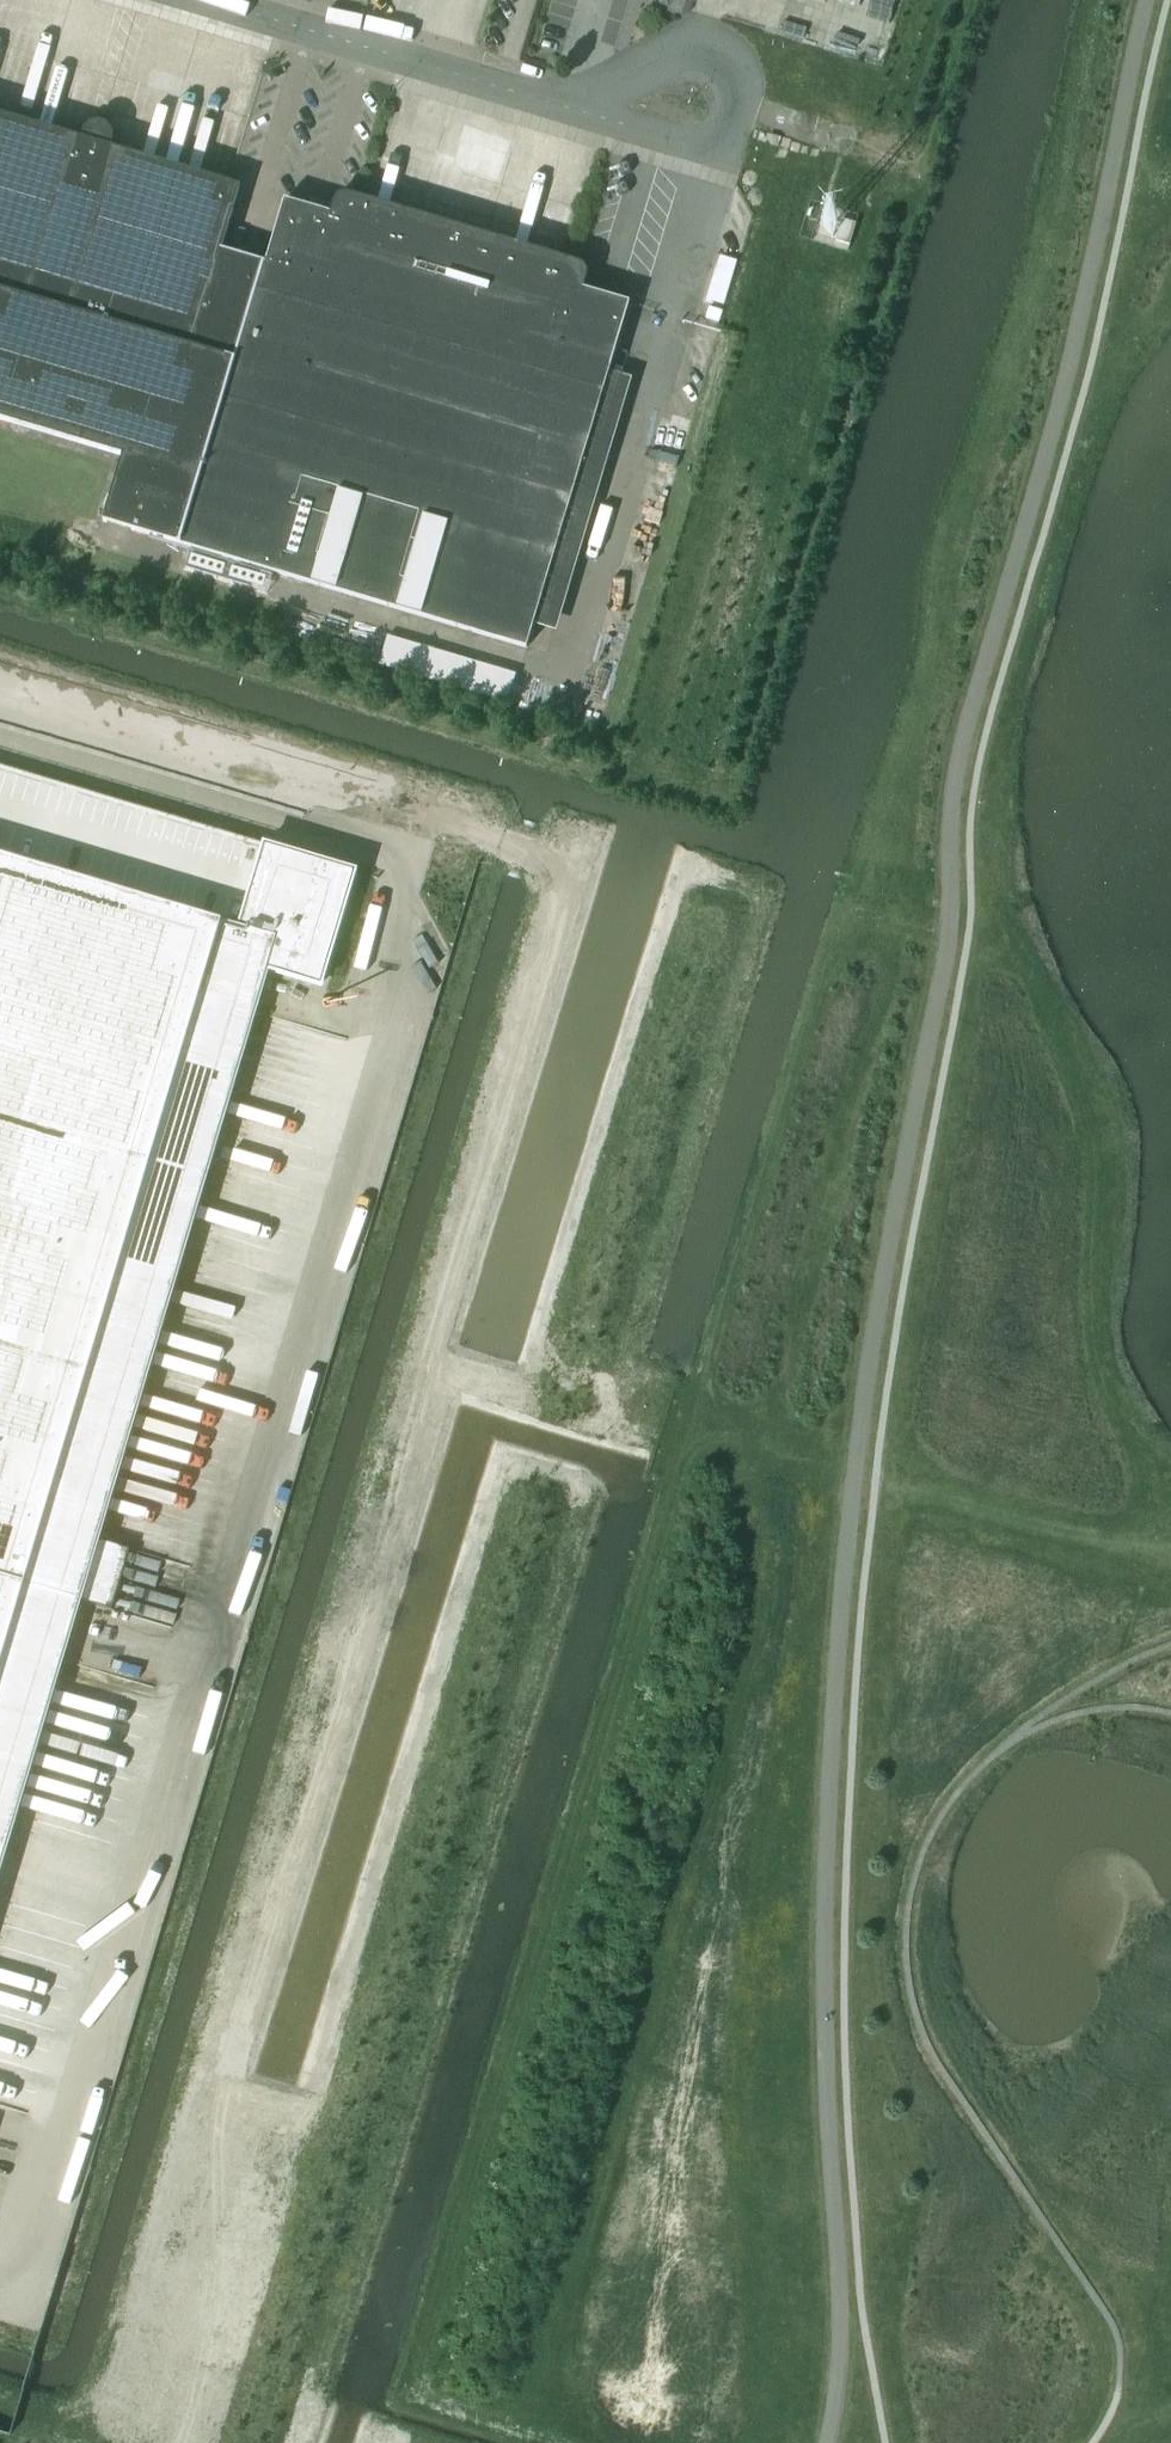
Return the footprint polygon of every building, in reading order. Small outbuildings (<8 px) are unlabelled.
[(123,454),(104,520),(169,539),(253,258),(252,257),(242,254),(222,248),(240,187),(241,187),(242,186),(231,182),(229,182),(110,146),(112,141),(86,133),(85,139),(0,113),(0,417),(123,454)] [(253,258),(169,539),(182,543),(256,565),(527,646),(629,302),(567,284),(559,281),(354,219),(349,218),(329,212),(290,200),(285,199),(266,262),(253,258)] [(835,240),(849,245),(856,222),(842,218),(835,240)] [(267,969),(321,985),(355,871),(265,844),(240,927),(0,855),(0,1866),(267,969)]
